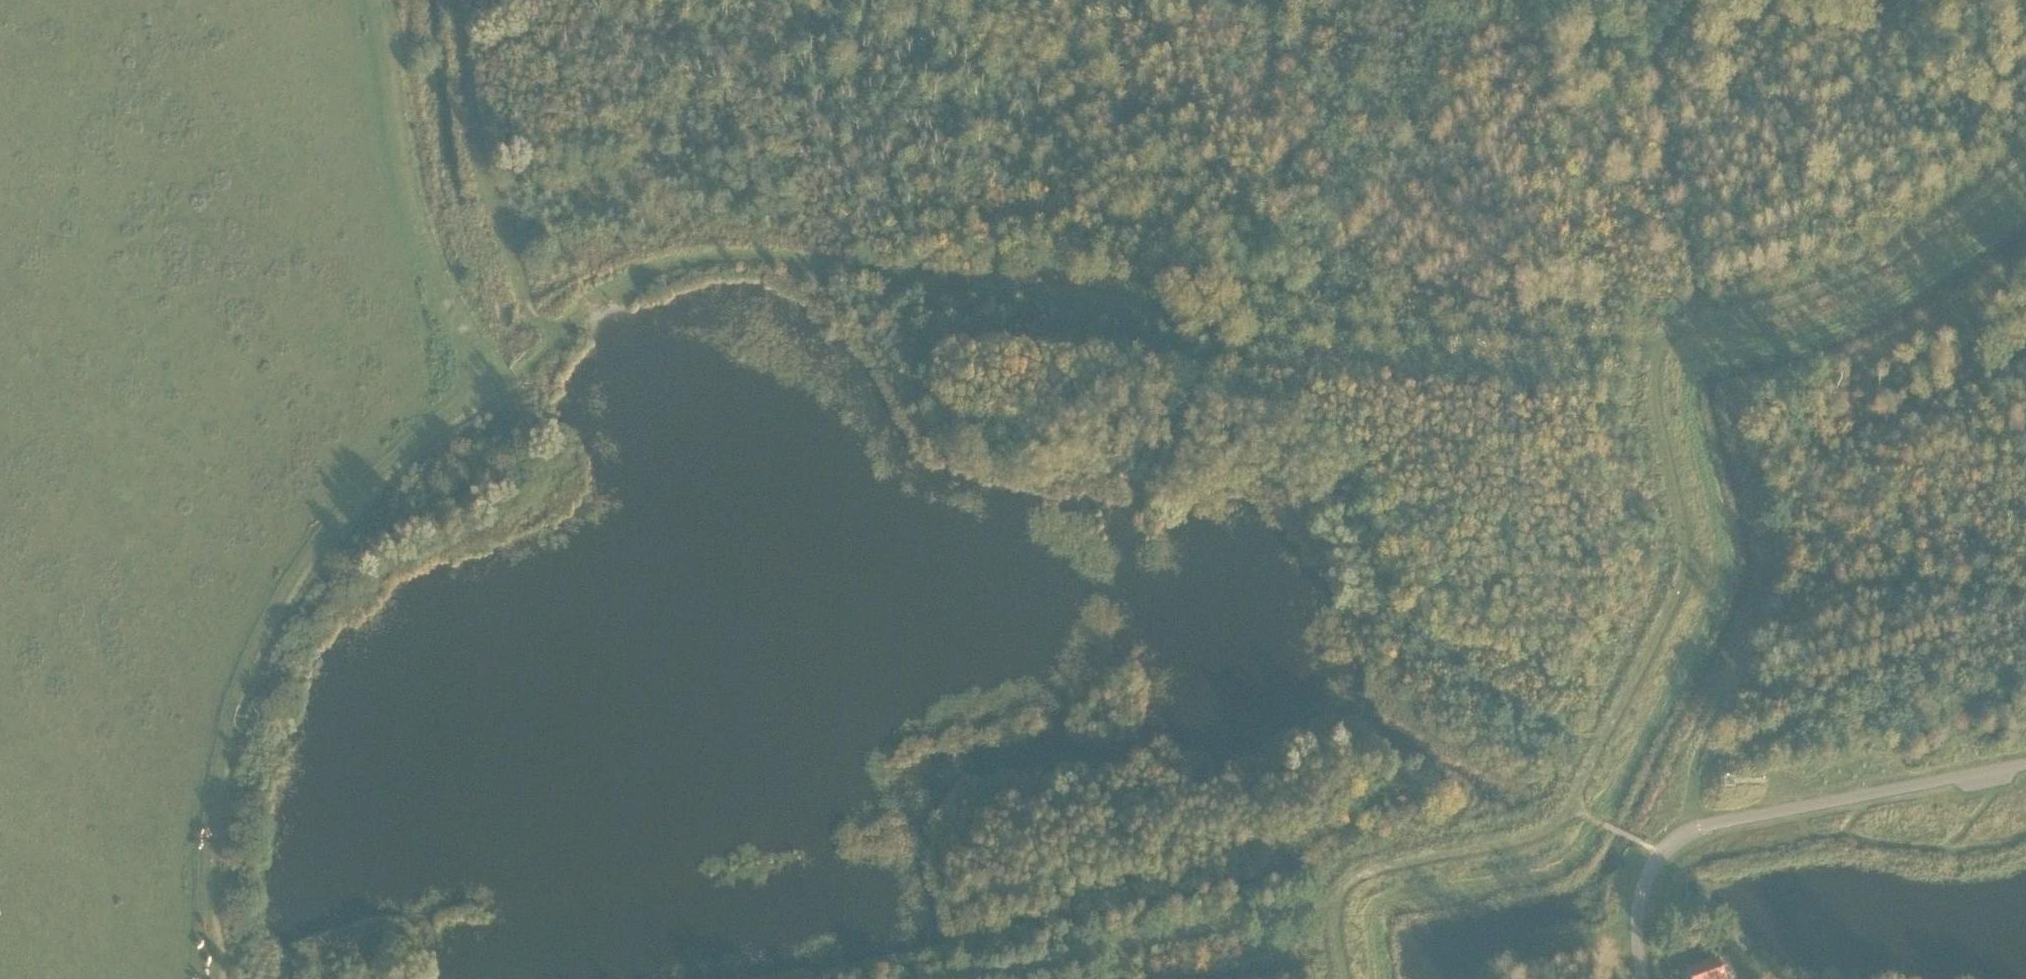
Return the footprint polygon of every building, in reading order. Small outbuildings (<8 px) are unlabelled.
[(1718,960),(1689,970),(1692,978),(1725,978),(1718,960)]
